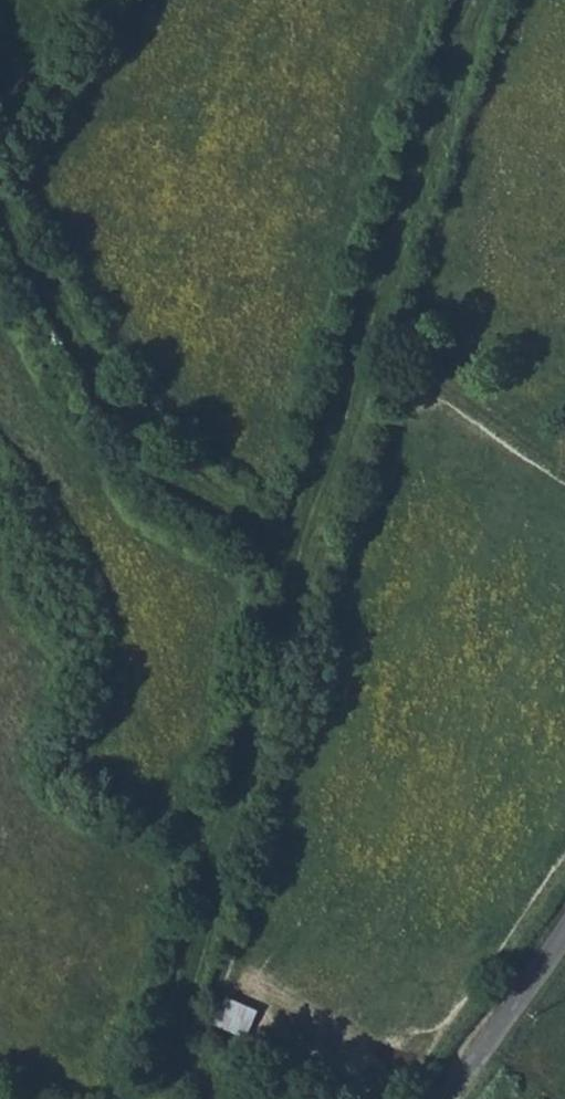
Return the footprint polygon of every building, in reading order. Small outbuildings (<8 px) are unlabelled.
[(253,1034),(261,1007),(231,998),(223,1025),(253,1034)]
